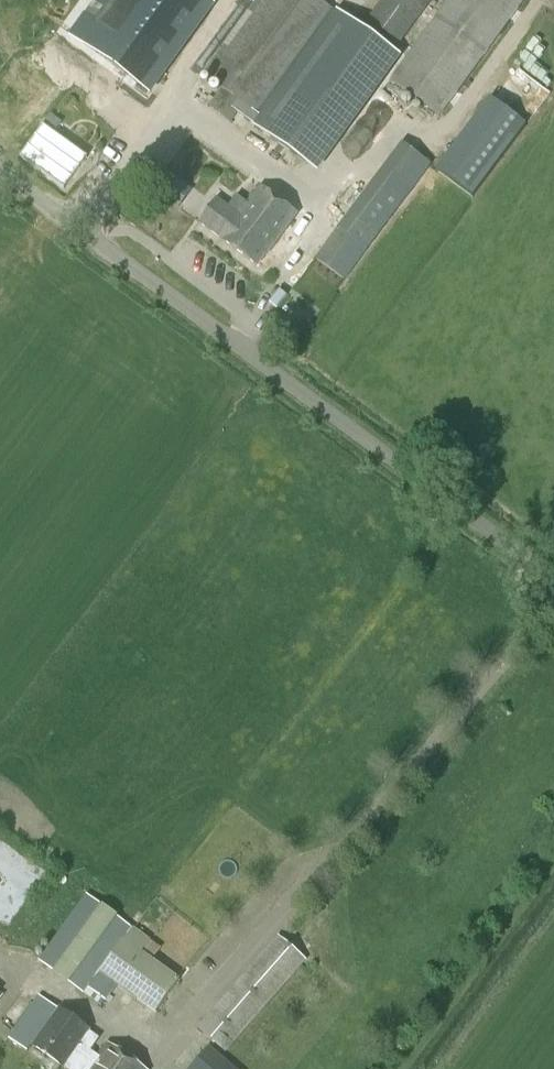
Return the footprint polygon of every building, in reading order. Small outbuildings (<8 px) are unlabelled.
[(198,0),(99,0),(72,35),(147,92),(210,9),(198,0)] [(334,15),(314,0),(258,0),(202,77),(221,90),(208,108),(229,123),(237,113),(242,105),(259,118),(334,15)] [(363,32),(335,13),(334,15),(259,118),(242,105),(237,113),(254,126),(253,127),(303,163),(386,48),(395,54),(434,0),(386,0),(363,32)] [(524,0),(448,0),(390,81),(441,117),(524,0)] [(61,188),(92,146),(46,112),(15,154),(61,188)] [(345,281),(430,172),(403,151),(317,262),(345,281)] [(173,177),(164,170),(149,189),(158,196),(173,177)] [(296,218),(260,191),(248,207),(238,199),(230,210),(217,200),(199,223),(223,241),(255,265),(263,255),(266,258),(296,218)] [(155,1013),(178,981),(152,961),(160,949),(86,896),(39,962),(102,1007),(117,986),(155,1013)] [(224,1052),(305,960),(279,936),(198,1029),(224,1052)] [(86,1057),(98,1039),(87,1032),(88,1031),(38,995),(7,1038),(26,1052),(32,1046),(62,1067),(65,1068),(77,1068),(86,1057)] [(107,1045),(94,1063),(86,1057),(77,1068),(141,1068),(107,1045)] [(199,1058),(190,1068),(212,1068),(199,1058)]
